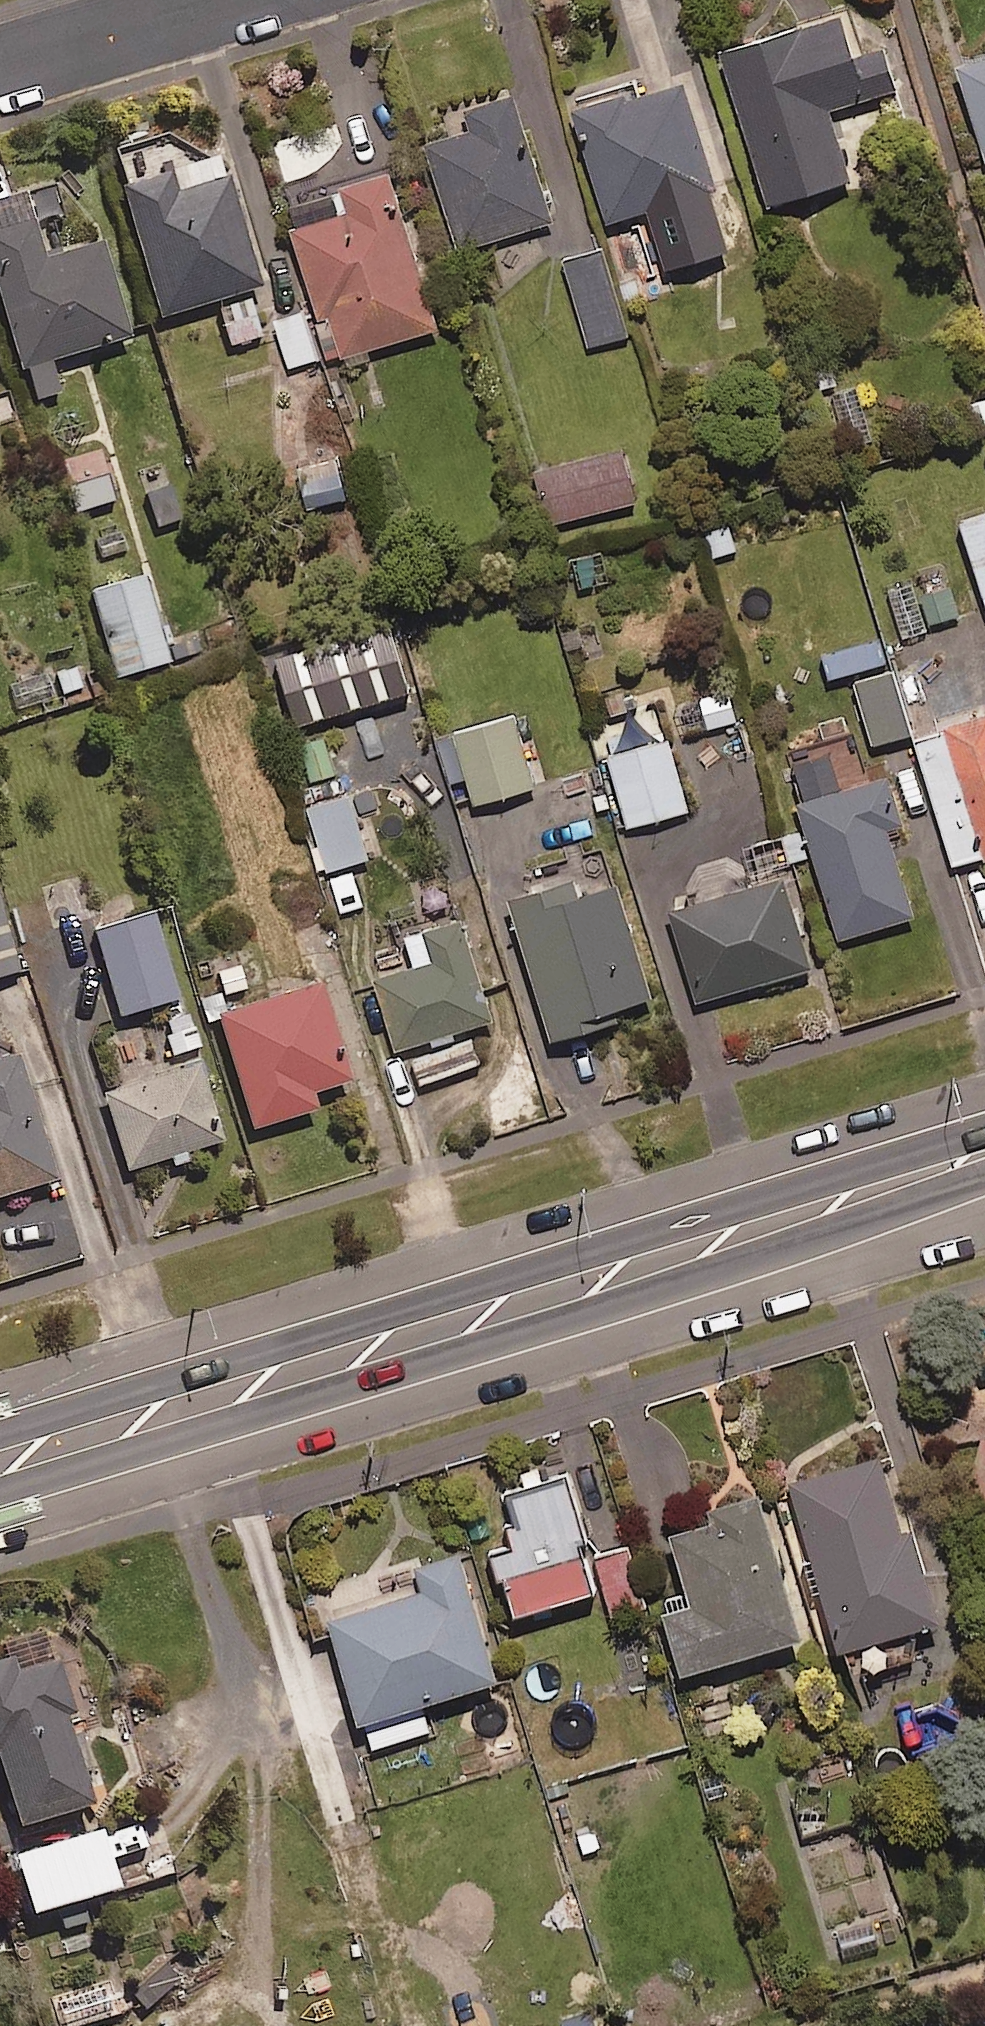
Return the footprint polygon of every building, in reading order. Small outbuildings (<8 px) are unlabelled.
[(886,56),(856,65),(843,21),(723,58),(770,212),(852,187),(830,116),(898,95),(886,56)] [(956,66),(984,160),(984,57),(956,66)] [(685,87),(639,101),(636,91),(572,111),(608,229),(718,196),(685,87)] [(460,255),(552,227),(513,102),(467,116),(473,136),(428,149),(460,255)] [(160,324),(261,293),(221,164),(121,195),(160,324)] [(340,364),(439,333),(390,179),(342,194),(350,219),(292,237),(319,321),(326,319),(340,364)] [(44,269),(23,203),(0,211),(0,309),(31,405),(59,397),(49,367),(128,342),(99,251),(44,269)] [(592,351),(629,340),(602,254),(566,266),(592,351)] [(290,372),(317,363),(303,317),(275,325),(290,372)] [(118,499),(103,448),(62,460),(77,511),(118,499)] [(551,527),(636,508),(624,456),(539,476),(551,527)] [(306,513),(346,505),(337,462),(297,470),(306,513)] [(172,484),(147,493),(160,529),(185,520),(172,484)] [(962,523),(984,598),(984,516),(962,523)] [(960,616),(944,581),(895,603),(911,639),(960,616)] [(120,682),(169,666),(142,583),(94,598),(120,682)] [(294,731),(410,697),(388,624),(273,658),(294,731)] [(875,748),(911,738),(894,676),(858,686),(875,748)] [(738,732),(728,693),(701,700),(711,739),(738,732)] [(628,832),(688,815),(659,714),(600,731),(628,832)] [(916,740),(956,873),(984,864),(984,719),(916,740)] [(475,809),(536,792),(516,723),(455,740),(475,809)] [(309,784),(334,779),(326,738),(301,743),(309,784)] [(889,840),(904,835),(886,781),(799,810),(842,944),(915,920),(889,840)] [(379,824),(358,828),(352,800),(308,809),(321,874),(386,861),(379,824)] [(614,1017),(653,1004),(605,853),(567,865),(574,887),(513,907),(557,1047),(618,1028),(614,1017)] [(701,1006),(811,974),(784,883),(674,916),(701,1006)] [(400,1056),(494,1027),(451,891),(396,909),(416,972),(377,984),(400,1056)] [(18,977),(0,914),(0,983),(18,977)] [(119,1023),(178,1006),(152,920),(93,937),(119,1023)] [(311,1100),(348,1089),(320,993),(216,1024),(249,1137),(316,1117),(311,1100)] [(423,1089),(479,1069),(471,1044),(414,1064),(423,1089)] [(55,1186),(15,1060),(0,1064),(0,1203),(55,1186)] [(127,1175),(220,1149),(198,1073),(105,1100),(127,1175)] [(983,1439),(968,1498),(984,1502),(984,1440),(983,1439)] [(914,1511),(904,1514),(883,1442),(791,1469),(848,1663),(921,1641),(911,1609),(941,1600),(914,1511)] [(516,1600),(602,1575),(570,1466),(507,1485),(527,1554),(505,1561),(516,1600)] [(683,1654),(803,1615),(759,1480),(707,1497),(711,1509),(673,1521),(693,1585),(664,1594),(683,1654)] [(614,1604),(647,1595),(630,1533),(597,1543),(614,1604)] [(363,1708),(500,1665),(460,1540),(414,1554),(421,1576),(354,1597),(347,1577),(324,1585),(363,1708)] [(73,1696),(50,1622),(7,1636),(10,1645),(0,1649),(0,1761),(17,1813),(94,1789),(65,1698),(73,1696)] [(20,1906),(84,1888),(69,1834),(5,1853),(20,1906)] [(165,1947),(117,1989),(135,2010),(184,1969),(165,1947)] [(60,2019),(118,2004),(110,1973),(52,1989),(60,2019)] [(580,2016),(522,2025),(582,2025),(580,2016)]
